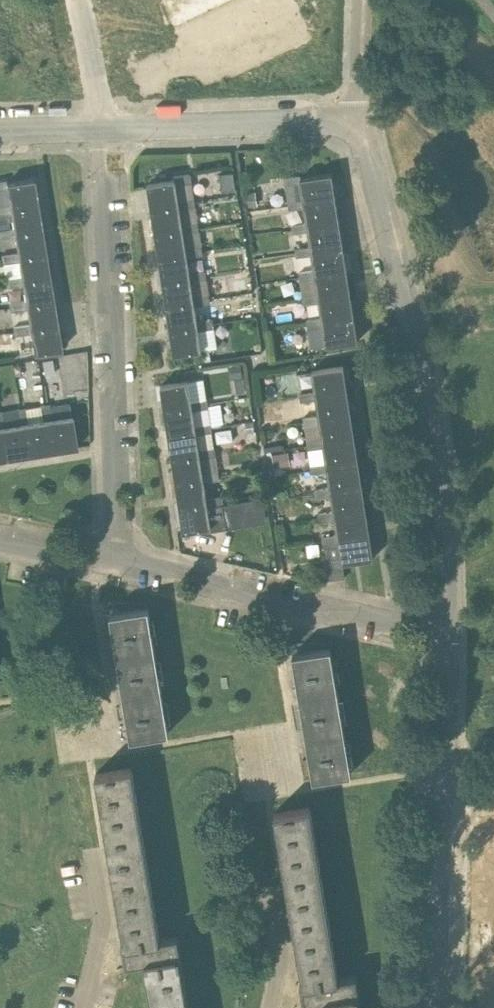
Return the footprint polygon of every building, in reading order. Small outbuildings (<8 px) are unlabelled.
[(219,174),(222,191),(236,189),(234,172),(219,174)] [(178,201),(194,199),(190,175),(174,177),(175,181),(148,185),(152,209),(179,205),(178,201)] [(304,203),(335,198),(332,175),(301,179),(300,176),(285,178),(288,202),(304,200),(304,203)] [(37,204),(33,180),(6,184),(6,180),(0,181),(0,206),(10,204),(10,208),(37,204)] [(257,206),(255,192),(247,193),(249,207),(257,206)] [(308,227),(339,222),(335,198),(304,203),(304,200),(288,202),(292,226),(308,223),(308,227)] [(182,226),(198,223),(194,199),(178,201),(179,205),(152,209),(155,234),(182,229),(182,226)] [(10,204),(0,206),(0,215),(11,214),(10,208),(10,204)] [(37,204),(10,208),(11,214),(13,228),(14,233),(41,228),(37,204)] [(312,251),(343,246),(339,222),(308,227),(308,223),(292,226),(295,248),(311,246),(312,251)] [(186,250),(202,247),(198,223),(182,226),(182,229),(155,234),(159,258),(186,254),(186,250)] [(18,257),(45,253),(41,228),(14,233),(13,228),(0,231),(0,251),(1,255),(17,252),(18,257)] [(316,275),(346,270),(343,246),(312,251),(311,246),(295,248),(298,268),(299,272),(315,270),(316,275)] [(189,274),(205,272),(202,247),(186,250),(186,254),(159,258),(163,282),(190,278),(189,274)] [(1,255),(1,260),(2,264),(19,262),(18,257),(17,252),(1,255)] [(22,281),(49,277),(45,253),(18,257),(19,262),(21,276),(22,281)] [(319,299),(350,294),(346,270),(316,275),(315,270),(299,272),(300,276),(303,296),(318,294),(319,299)] [(193,299),(209,296),(205,272),(189,274),(190,278),(163,282),(167,307),(194,302),(193,299)] [(22,281),(21,276),(5,279),(7,287),(22,285),(22,281)] [(26,306),(53,301),(49,277),(22,281),(22,285),(25,300),(26,306)] [(303,296),(304,306),(319,304),(320,304),(319,299),(318,294),(303,296)] [(350,294),(319,299),(320,304),(319,304),(321,318),(322,317),(323,323),(354,318),(350,294)] [(197,323),(213,320),(209,296),(193,299),(194,302),(167,307),(170,331),(197,327),(197,323)] [(30,330),(57,325),(53,301),(26,306),(25,300),(9,303),(13,328),(29,325),(30,330)] [(255,307),(244,309),(246,319),(257,317),(255,307)] [(321,318),(306,320),(311,349),(357,342),(354,318),(323,323),(322,317),(321,318)] [(210,350),(218,348),(213,320),(197,323),(197,327),(170,331),(174,355),(201,351),(210,350)] [(13,328),(18,357),(61,350),(57,325),(30,330),(29,325),(13,328)] [(211,360),(210,350),(201,351),(203,361),(211,360)] [(79,368),(77,356),(64,358),(66,370),(79,368)] [(43,373),(55,372),(53,360),(41,362),(43,373)] [(242,377),(240,365),(229,367),(231,379),(242,377)] [(317,395),(347,391),(343,367),(297,374),(301,402),(317,400),(317,395)] [(193,406),(192,401),(189,382),(161,386),(165,411),(193,406)] [(320,419),(351,415),(347,391),(317,395),(317,400),(301,402),(305,426),(321,424),(320,419)] [(209,408),(208,404),(208,399),(192,401),(193,406),(194,411),(209,408)] [(48,421),(53,451),(76,447),(70,404),(50,407),(49,403),(41,405),(44,422),(48,421)] [(21,408),(17,409),(19,424),(20,426),(24,425),(29,455),(53,451),(48,421),(44,422),(41,405),(21,408)] [(197,431),(196,425),(194,411),(193,406),(165,411),(168,435),(197,431)] [(324,443),(355,439),(351,415),(320,419),(321,424),(305,426),(309,450),(325,448),(324,443)] [(254,422),(245,423),(247,434),(255,432),(254,422)] [(197,435),(213,432),(211,423),(196,425),(197,431),(197,435)] [(19,424),(4,427),(5,428),(0,429),(0,430),(5,459),(29,455),(24,425),(20,426),(19,424)] [(217,457),(216,453),(213,432),(197,435),(197,431),(168,435),(172,459),(200,455),(201,459),(217,457)] [(328,468),(358,463),(355,439),(324,443),(325,448),(309,450),(313,474),(314,474),(328,472),(328,468)] [(287,466),(285,453),(272,454),(274,468),(287,466)] [(220,481),(220,477),(217,457),(201,459),(200,455),(172,459),(176,484),(204,479),(205,483),(220,481)] [(332,492),(362,487),(358,463),(328,468),(328,472),(314,474),(316,489),(315,489),(316,498),(332,496),(332,492)] [(207,498),(205,483),(204,479),(176,484),(180,508),(208,504),(207,498)] [(335,516),(366,511),(362,487),(332,492),(332,496),(316,498),(320,522),(336,520),(335,516)] [(207,498),(208,504),(208,507),(223,505),(222,496),(207,498)] [(208,504),(180,508),(184,532),(211,528),(211,532),(227,529),(223,505),(208,507),(208,504)] [(339,540),(369,535),(366,511),(335,516),(336,520),(320,522),(324,546),(322,546),(323,547),(340,544),(339,540)] [(328,571),(343,569),(343,564),(373,559),(369,535),(339,540),(340,544),(323,547),(325,561),(326,561),(328,571)] [(282,575),(291,576),(293,562),(282,563),(282,575)] [(343,569),(328,571),(329,581),(345,578),(343,569)] [(117,656),(155,650),(148,608),(110,614),(117,656)] [(300,696),(337,690),(330,648),(293,655),(300,696)] [(124,698),(162,692),(155,650),(117,656),(124,698)] [(307,738),(344,732),(337,690),(300,696),(307,738)] [(162,692),(124,698),(131,740),(169,733),(162,692)] [(344,732),(307,738),(313,780),(351,774),(344,732)] [(127,965),(145,962),(153,1007),(189,1007),(180,956),(181,956),(178,937),(160,940),(131,769),(97,774),(96,775),(96,776),(97,776),(125,945),(124,945),(127,965)] [(305,1004),(323,1001),(324,1005),(325,1007),(360,1007),(358,996),(359,996),(356,976),(338,979),(310,808),(274,814),(275,815),(303,984),(302,985),(305,1004)] [(477,850),(493,961),(493,847),(477,850)]
